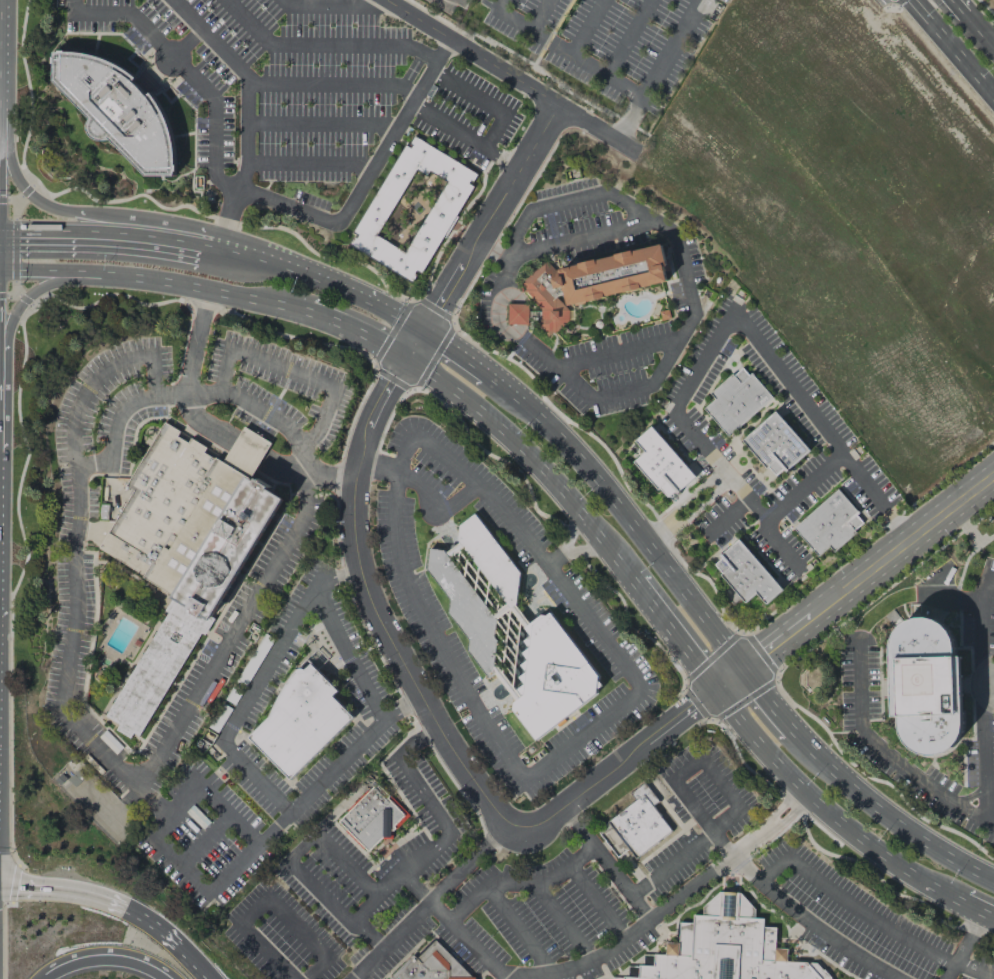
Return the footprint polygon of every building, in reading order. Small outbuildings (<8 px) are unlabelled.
[(54,81),(54,52),(71,52),(85,53),(97,56),(108,61),(118,65),(126,70),(133,75),(136,78),(133,81),(137,85),(140,88),(144,92),(147,96),(151,93),(155,99),(160,106),(164,113),(167,119),(170,128),(173,137),(174,144),(175,154),(176,165),(176,176),(146,177),(109,138),(106,139),(103,140),(99,140),(96,139),(93,138),(90,135),(88,132),(88,128),(88,125),(90,121),(91,119),(54,81)] [(349,245),(354,237),(351,235),(405,145),(408,147),(414,136),(478,175),(471,186),(474,187),(422,274),(419,272),(412,283),(349,245)] [(517,284),(544,262),(558,258),(560,268),(663,242),(673,281),(642,289),(643,291),(623,296),(623,295),(607,299),(608,302),(585,308),(585,306),(572,309),(572,321),(551,340),(539,327),(540,311),(517,284)] [(527,325),(528,304),(507,304),(507,324),(527,325)] [(704,409),(715,400),(709,393),(732,373),(734,375),(741,368),(748,375),(750,373),(772,398),(729,436),(704,409)] [(743,441),(775,411),(812,450),(786,474),(783,470),(776,477),(743,441)] [(165,423),(180,432),(177,437),(188,444),(191,438),(208,448),(205,453),(215,458),(216,457),(224,462),(244,428),(271,444),(249,480),(254,483),(258,478),(272,486),(270,489),(287,499),(205,635),(201,633),(139,735),(133,732),(129,737),(118,730),(121,724),(108,716),(172,613),(167,610),(176,596),(98,548),(134,491),(127,486),(165,423)] [(635,442),(652,427),(696,476),(669,501),(634,462),(645,453),(635,442)] [(793,529),(818,557),(828,547),(833,553),(856,533),(854,530),(862,523),(856,516),(858,514),(837,490),(793,529)] [(513,699),(511,709),(535,740),(596,693),(598,675),(547,610),(528,623),(515,605),(519,573),(473,513),(458,525),(456,540),(458,542),(445,552),(443,550),(428,548),(426,569),(449,600),(447,613),(468,640),(466,651),(487,678),(493,673),(513,699)] [(738,538),(783,590),(765,605),(756,594),(745,603),(721,575),(719,569),(715,564),(721,559),(718,556),(738,538)] [(891,717),(897,717),(899,725),(900,736),(905,745),(913,751),(922,756),(932,756),(942,754),(950,749),(957,741),(960,731),(962,726),(960,684),(960,656),(954,656),(953,643),(948,631),(939,623),(929,619),(921,618),(912,620),(904,624),(897,630),(893,638),(891,646),(890,658),(891,717)] [(248,737),(269,716),(277,698),(285,685),(293,673),(302,663),(306,659),(337,691),(332,696),(353,717),(290,780),(248,737)] [(644,783),(630,794),(635,801),(606,822),(635,859),(671,831),(652,806),(658,801),(644,783)] [(338,822),(373,785),(405,815),(393,827),(395,828),(393,830),(390,830),(390,837),(382,838),(369,851),(338,822)] [(816,964),(830,978),(621,978),(621,975),(636,975),(636,964),(651,964),(652,953),(664,953),(664,942),(678,942),(679,922),(692,922),(692,914),(703,914),(703,907),(720,892),(739,893),(755,910),(755,919),(764,919),(764,927),(776,927),(776,949),(787,949),(786,963),(816,964)] [(475,977),(475,978),(389,978),(413,956),(417,960),(435,941),(472,977),(475,977)]
